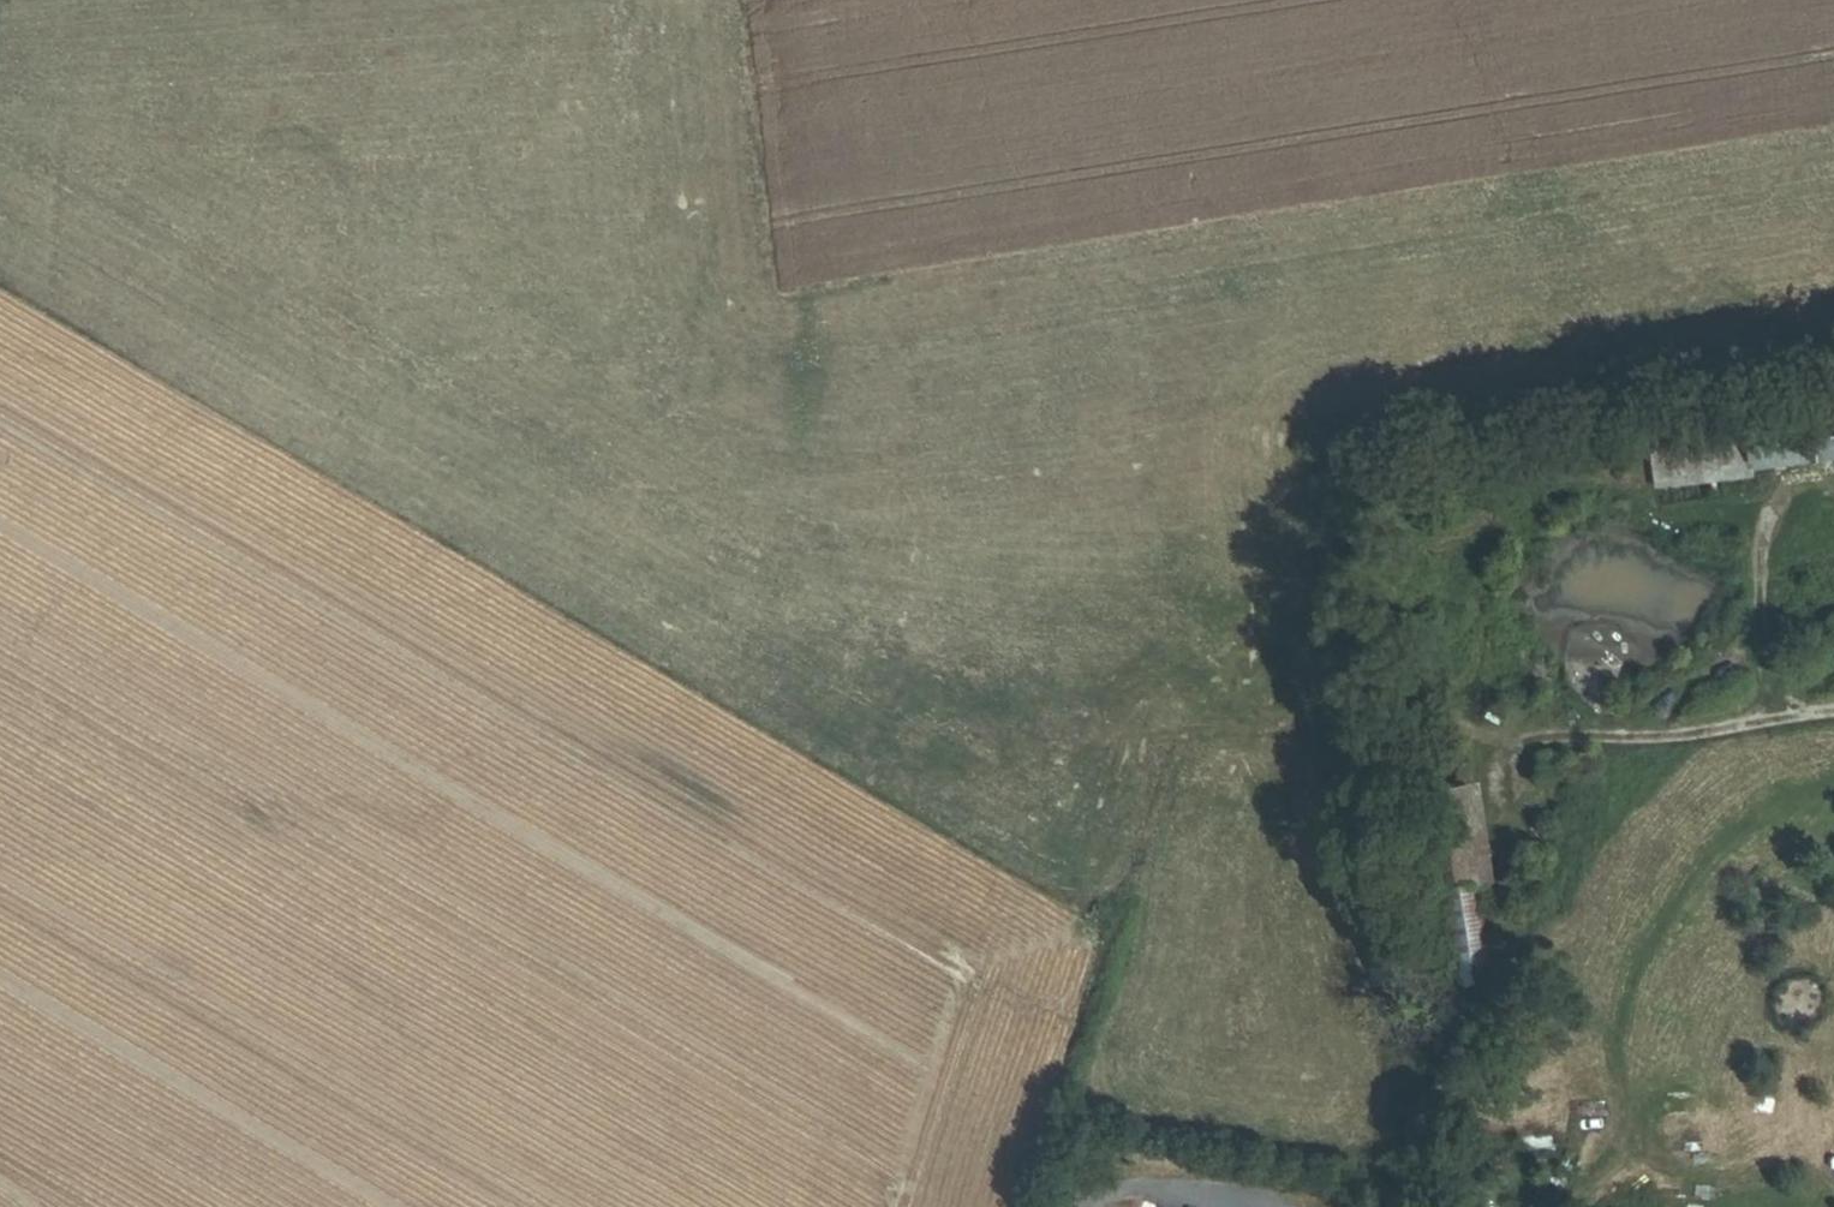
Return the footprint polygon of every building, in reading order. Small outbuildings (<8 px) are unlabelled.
[(1749,473),(1833,463),(1833,417),(1649,440),(1656,491),(1750,479),(1749,473)] [(1476,887),(1495,883),(1478,784),(1464,787),(1459,788),(1476,887)] [(1435,893),(1476,887),(1459,788),(1418,794),(1435,893)] [(1451,991),(1493,984),(1476,887),(1435,893),(1451,991)]
